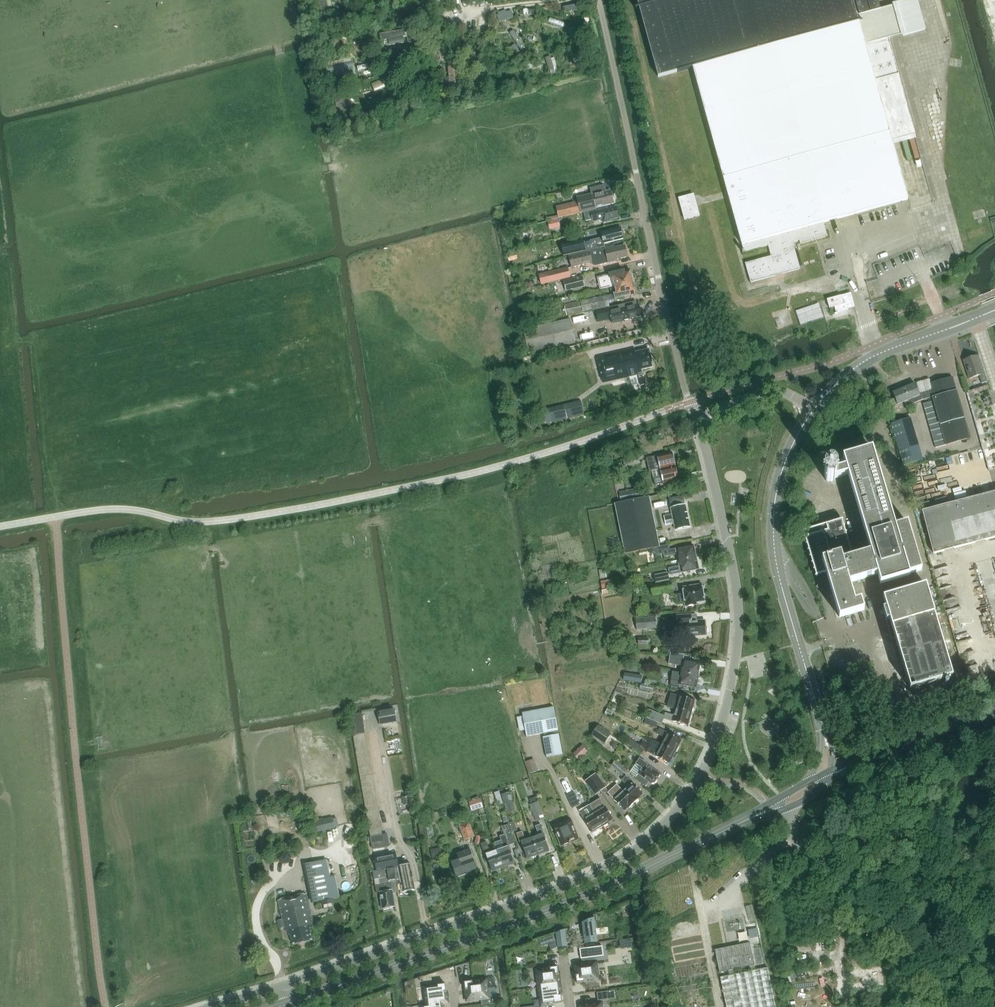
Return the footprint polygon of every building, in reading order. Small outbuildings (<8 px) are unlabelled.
[(323,15),(331,14),(330,0),(322,0),(323,15)] [(914,134),(915,134),(899,74),(889,40),(881,11),(878,0),(855,0),(859,15),(857,15),(853,0),(638,0),(659,77),(693,68),(745,250),(741,251),(742,253),(768,246),(771,256),(745,264),(750,283),(800,269),(792,243),(799,241),(800,245),(827,237),(823,223),(907,199),(892,141),(914,134)] [(927,31),(919,0),(915,0),(896,5),(897,7),(881,11),(889,40),(905,35),(905,37),(927,31)] [(501,12),(504,21),(517,16),(513,7),(501,12)] [(408,29),(382,32),(384,40),(391,39),(392,44),(417,41),(414,23),(407,24),(408,29)] [(559,66),(556,55),(548,57),(551,68),(559,66)] [(331,82),(360,76),(356,57),(327,64),(331,82)] [(458,65),(450,65),(451,87),(459,86),(458,65)] [(395,97),(375,103),(377,108),(402,100),(398,89),(393,91),(395,97)] [(594,200),(562,207),(557,208),(559,218),(564,217),(571,215),(595,210),(595,208),(613,203),(611,191),(606,192),(605,185),(591,188),(592,195),(594,200)] [(686,220),(700,216),(694,195),(680,199),(686,220)] [(610,220),(619,218),(617,207),(608,209),(607,208),(584,213),(586,221),(602,218),(604,223),(610,222),(610,220)] [(559,219),(548,222),(549,227),(560,225),(559,219)] [(604,244),(624,239),(621,227),(600,232),(602,238),(592,240),(582,242),(585,252),(595,249),(605,247),(604,244)] [(890,250),(915,238),(913,233),(888,245),(890,250)] [(605,248),(605,249),(590,252),(593,265),(596,266),(608,263),(618,261),(617,260),(628,257),(626,245),(615,247),(614,246),(605,248)] [(565,249),(566,255),(578,252),(577,246),(565,249)] [(591,263),(589,251),(569,256),(572,267),(591,263)] [(568,268),(539,275),(541,285),(571,277),(568,268)] [(600,289),(614,286),(633,281),(630,269),(612,273),(612,274),(602,276),(597,277),(600,289)] [(583,276),(564,281),(566,291),(585,286),(583,276)] [(633,281),(614,286),(616,293),(607,295),(609,301),(637,294),(633,281)] [(562,304),(564,304),(578,301),(578,302),(596,297),(595,295),(600,294),(599,289),(576,295),(576,296),(561,300),(562,304)] [(566,315),(609,305),(607,296),(564,305),(566,315)] [(842,298),(842,296),(827,300),(829,308),(835,307),(844,304),(842,298)] [(835,307),(836,312),(849,308),(846,297),(842,298),(844,304),(835,307)] [(611,324),(642,317),(639,305),(634,306),(633,301),(609,307),(593,311),(595,323),(611,320),(611,324)] [(820,308),(797,316),(801,325),(823,318),(820,308)] [(588,314),(575,317),(577,328),(590,325),(588,314)] [(528,353),(576,343),(570,319),(524,329),(528,353)] [(642,370),(654,367),(651,349),(633,352),(632,348),(597,356),(603,383),(644,374),(642,370)] [(982,383),(988,382),(982,363),(981,364),(978,356),(964,360),(970,378),(979,375),(982,383)] [(946,445),(970,438),(952,377),(928,384),(929,385),(917,389),(922,401),(932,398),(934,404),(936,411),(938,418),(940,425),(942,432),(944,438),(946,445)] [(912,405),(922,401),(917,389),(915,383),(905,388),(912,405)] [(905,388),(893,393),(895,398),(889,401),(894,412),(900,409),(898,405),(904,402),(906,407),(912,405),(905,388)] [(932,398),(922,401),(924,407),(934,404),(932,398)] [(936,411),(934,404),(924,407),(926,414),(936,411)] [(560,406),(542,410),(546,424),(563,420),(568,419),(564,405),(560,406)] [(938,418),(936,411),(926,414),(928,421),(938,418)] [(904,466),(923,460),(910,417),(891,423),(904,466)] [(938,418),(928,421),(930,428),(940,425),(938,418)] [(942,432),(940,425),(930,428),(932,434),(942,432)] [(944,438),(942,432),(932,434),(934,441),(944,438)] [(934,441),(936,448),(946,445),(944,438),(934,441)] [(882,582),(922,571),(908,524),(895,528),(872,451),(846,458),(849,467),(832,472),(832,469),(830,469),(830,472),(827,474),(825,473),(825,474),(827,475),(828,478),(827,480),(828,481),(829,480),(833,479),(834,481),(835,481),(834,479),(851,474),(873,551),(854,557),(843,519),(804,531),(816,576),(826,573),(839,617),(864,610),(861,599),(855,601),(850,583),(880,574),(882,582)] [(649,471),(676,465),(673,453),(663,455),(662,455),(646,458),(649,471)] [(940,464),(949,461),(947,456),(938,459),(940,464)] [(625,467),(640,464),(638,457),(623,461),(625,467)] [(940,463),(942,478),(960,476),(958,461),(940,463)] [(655,485),(679,479),(676,467),(661,470),(662,476),(653,477),(655,485)] [(626,492),(619,493),(621,501),(628,500),(644,497),(642,489),(626,492)] [(925,511),(936,553),(994,538),(994,493),(925,511)] [(625,555),(660,547),(650,497),(614,504),(625,555)] [(675,530),(690,527),(685,505),(671,508),(672,514),(664,516),(666,525),(674,524),(675,530)] [(678,561),(696,558),(693,545),(671,550),(670,545),(650,549),(651,555),(657,554),(657,555),(664,554),(664,557),(670,555),(677,554),(678,561)] [(699,569),(696,558),(678,561),(679,566),(669,568),(670,575),(699,569)] [(670,581),(668,573),(654,575),(656,583),(670,581)] [(609,580),(600,581),(602,588),(611,587),(609,580)] [(672,592),(671,582),(651,586),(652,596),(672,592)] [(685,604),(704,601),(702,585),(683,588),(684,593),(676,594),(677,603),(684,602),(685,604)] [(910,689),(952,677),(926,586),(883,598),(886,609),(883,610),(886,621),(890,620),(910,689)] [(705,621),(690,622),(689,614),(676,615),(676,624),(686,624),(686,636),(706,635),(705,621)] [(657,628),(656,617),(636,618),(637,630),(657,628)] [(671,652),(669,664),(681,666),(680,672),(698,675),(698,674),(700,664),(683,661),(684,655),(671,652)] [(671,680),(670,686),(679,687),(679,685),(696,687),(698,675),(680,672),(680,673),(673,672),(671,680)] [(624,673),(623,680),(641,683),(642,676),(624,673)] [(641,683),(640,689),(652,692),(653,686),(641,683)] [(671,694),(667,706),(675,708),(691,712),(694,700),(671,694)] [(527,737),(544,734),(545,737),(543,737),(547,757),(563,754),(554,707),(522,713),(527,737)] [(608,708),(604,714),(611,717),(614,712),(608,708)] [(650,710),(646,718),(647,718),(659,723),(662,724),(664,719),(687,725),(691,712),(675,708),(674,715),(665,713),(665,716),(650,710)] [(379,712),(381,725),(397,722),(395,709),(379,712)] [(350,717),(351,724),(363,721),(362,715),(350,717)] [(657,729),(659,723),(647,718),(645,724),(657,729)] [(364,727),(363,721),(351,724),(352,729),(364,727)] [(604,744),(611,734),(599,725),(592,736),(604,744)] [(353,735),(365,733),(364,727),(352,729),(353,735)] [(659,728),(657,733),(664,738),(661,744),(674,751),(681,740),(659,728)] [(366,739),(365,733),(353,735),(354,741),(366,739)] [(642,755),(645,749),(628,737),(624,743),(642,755)] [(355,747),(367,745),(366,739),(354,741),(355,747)] [(650,747),(647,752),(668,763),(674,751),(661,744),(653,740),(650,747)] [(585,743),(575,753),(582,759),(591,750),(585,743)] [(368,751),(367,745),(355,747),(356,753),(368,751)] [(357,759),(369,756),(368,751),(356,753),(357,759)] [(370,762),(369,756),(357,759),(358,765),(370,762)] [(622,776),(627,770),(616,760),(611,766),(622,776)] [(653,785),(661,775),(641,760),(637,765),(642,768),(638,774),(653,785)] [(359,770),(371,768),(370,762),(358,765),(359,770)] [(372,774),(371,768),(359,770),(360,776),(372,774)] [(361,782),(373,780),(372,774),(360,776),(361,782)] [(626,776),(622,780),(627,786),(623,790),(635,802),(640,798),(639,797),(642,794),(626,776)] [(596,795),(606,787),(599,778),(589,785),(596,795)] [(374,786),(373,780),(361,782),(362,788),(374,786)] [(617,784),(607,793),(624,811),(628,807),(629,808),(635,802),(623,790),(617,784)] [(363,794),(375,791),(374,786),(362,788),(363,794)] [(573,809),(580,805),(572,787),(564,790),(573,809)] [(376,797),(375,791),(363,794),(364,800),(376,797)] [(511,792),(502,794),(507,813),(516,811),(511,792)] [(409,796),(402,798),(404,806),(411,805),(409,796)] [(365,805),(377,803),(376,797),(364,800),(365,805)] [(600,798),(589,805),(594,812),(602,826),(613,819),(600,798)] [(480,799),(469,802),(471,811),(483,807),(480,799)] [(545,819),(538,802),(530,805),(537,822),(545,819)] [(378,809),(377,803),(365,805),(366,811),(378,809)] [(584,808),(579,811),(591,832),(602,826),(594,812),(588,815),(584,808)] [(367,817),(379,815),(378,809),(366,811),(367,817)] [(380,821),(379,815),(367,817),(368,823),(380,821)] [(476,835),(469,815),(458,819),(465,840),(476,835)] [(337,818),(323,821),(325,830),(339,827),(337,818)] [(571,843),(571,842),(579,839),(571,818),(553,826),(561,846),(571,843)] [(369,829),(381,826),(380,821),(368,823),(369,829)] [(537,855),(549,851),(540,824),(535,826),(538,835),(531,838),(537,855)] [(501,840),(494,843),(497,850),(503,866),(514,862),(510,852),(511,852),(509,845),(514,844),(508,825),(502,827),(504,835),(500,836),(501,840)] [(382,832),(381,826),(369,829),(370,835),(382,832)] [(836,841),(848,836),(844,827),(832,833),(836,841)] [(527,859),(537,855),(531,838),(525,840),(522,832),(518,833),(527,859)] [(486,842),(481,844),(484,854),(485,854),(491,870),(503,866),(497,850),(490,852),(486,842)] [(443,857),(441,847),(431,849),(433,859),(443,857)] [(459,859),(451,862),(456,876),(477,869),(471,852),(459,856),(459,859)] [(374,858),(377,871),(394,868),(394,869),(396,880),(400,879),(403,892),(404,892),(405,894),(406,895),(409,894),(410,893),(410,891),(415,890),(410,864),(398,866),(396,854),(386,856),(374,858)] [(306,865),(313,902),(333,898),(325,861),(306,865)] [(394,869),(373,872),(375,885),(377,894),(380,893),(382,909),(395,906),(393,893),(398,893),(396,880),(394,869)] [(313,928),(312,924),(314,924),(307,894),(279,900),(283,920),(278,921),(280,928),(285,927),(286,931),(289,931),(290,935),(291,934),(293,945),(312,940),(310,929),(313,928)] [(598,943),(594,918),(582,923),(585,944),(598,943)] [(568,947),(565,929),(556,933),(558,948),(568,947)] [(553,936),(547,938),(551,950),(557,948),(553,936)] [(719,973),(755,965),(750,942),(714,950),(719,973)] [(582,964),(575,965),(577,983),(598,981),(595,957),(603,956),(602,946),(580,949),(582,964)] [(558,967),(536,970),(539,988),(560,985),(558,967)] [(768,968),(720,978),(727,1006),(776,1006),(768,968)] [(495,979),(465,983),(467,1001),(481,999),(482,1005),(502,1002),(501,997),(497,997),(495,979)] [(422,1006),(448,1003),(446,984),(424,987),(427,1005),(422,1006)] [(560,985),(539,988),(541,1006),(562,1003),(560,985)] [(608,999),(607,992),(597,993),(598,1000),(608,999)]
